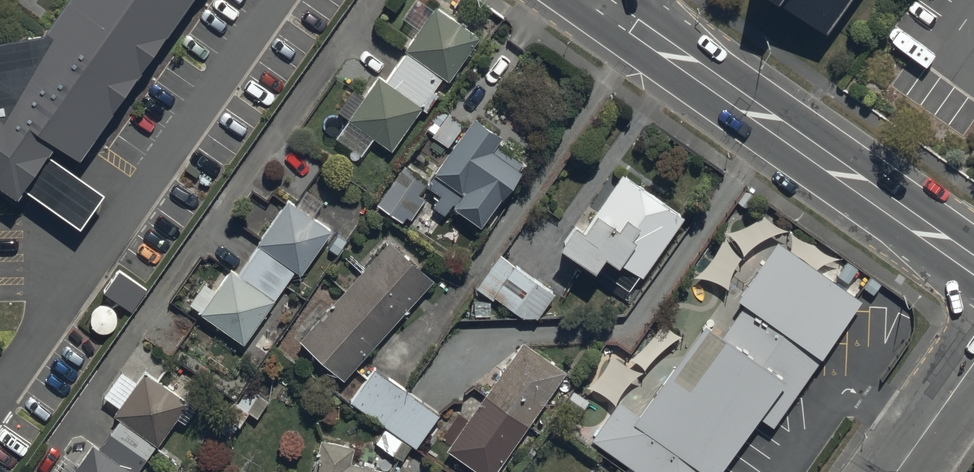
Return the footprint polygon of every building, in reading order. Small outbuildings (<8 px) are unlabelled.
[(20,194),(84,148),(186,0),(0,0),(0,180),(20,194)] [(440,0),(437,0),(409,40),(411,42),(389,73),(382,67),(366,90),(357,83),(342,103),(351,110),(338,128),(363,146),(376,128),(395,141),(424,100),(430,104),(441,88),(434,83),(445,68),(451,72),(481,30),(440,0)] [(827,18),(840,0),(801,0),(827,18)] [(466,121),(441,105),(426,124),(435,130),(433,133),(449,146),(433,167),(436,169),(428,180),(406,163),(378,199),(402,217),(405,213),(409,216),(425,195),(419,191),(426,183),(437,191),(430,199),(444,210),(453,198),(479,218),(501,190),(504,192),(526,158),(496,138),(503,127),(475,108),(466,121)] [(684,216),(621,172),(584,223),(574,216),(560,238),(594,262),(604,248),(643,275),(684,216)] [(332,225),(288,195),(239,269),(231,264),(216,286),(204,277),(190,298),(201,306),(199,308),(245,339),(295,265),(301,270),(332,225)] [(770,230),(641,406),(620,391),(591,430),(648,471),(709,471),(755,410),(773,424),(865,299),(770,230)] [(433,275),(388,234),(301,334),(345,374),(433,275)] [(553,288),(499,252),(477,285),(531,321),(553,288)] [(525,337),(447,445),(485,471),(493,471),(568,367),(525,337)] [(440,410),(376,364),(351,398),(386,424),(376,438),(401,457),(413,441),(416,444),(440,410)] [(145,367),(115,409),(122,414),(101,444),(93,439),(70,471),(137,471),(138,471),(137,470),(177,413),(186,420),(197,405),(145,367)] [(257,414),(268,397),(247,384),(221,427),(232,434),(248,408),(257,414)] [(322,433),(313,471),(403,471),(403,469),(351,457),(355,441),(322,433)]
